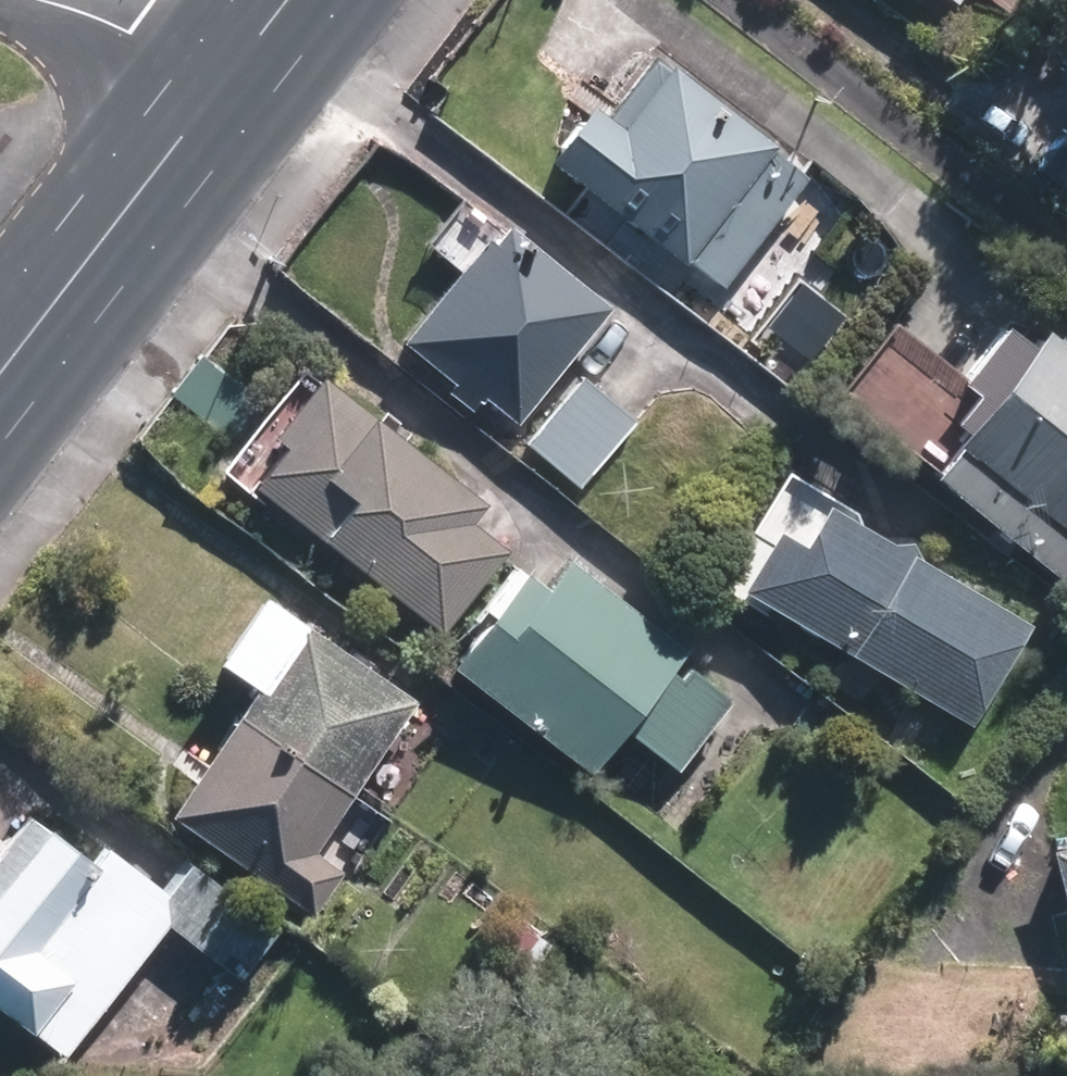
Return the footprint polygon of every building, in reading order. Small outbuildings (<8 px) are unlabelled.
[(929,14),(940,0),(912,0),(929,14)] [(768,130),(660,48),(611,111),(579,87),(536,142),(677,250),(679,246),(718,276),(804,164),(765,135),(768,130)] [(508,407),(603,293),(500,209),(486,226),(479,220),(393,326),(448,371),(439,380),(463,400),(478,383),(508,407)] [(803,359),(848,300),(793,259),(749,316),(803,359)] [(1011,311),(963,371),(978,383),(955,411),(969,422),(957,437),(962,440),(937,470),(1066,573),(1066,336),(1049,321),(1039,334),(1011,311)] [(478,492),(311,362),(264,424),(277,432),(245,473),(436,623),(502,537),(465,509),(478,492)] [(576,476),(630,411),(574,365),(520,430),(576,476)] [(730,577),(965,715),(1026,612),(817,488),(793,529),(768,514),(730,577)] [(679,635),(555,541),(534,570),(514,553),(439,650),(584,761),(617,716),(669,756),(721,687),(668,648),(679,635)] [(393,797),(439,731),(401,704),(412,688),(292,606),(253,579),(207,646),(245,673),(225,701),(224,703),(345,785),(355,771),(393,797)] [(308,839),(345,785),(224,703),(157,800),(307,902),(336,859),(308,839)] [(162,914),(240,973),(278,922),(184,850),(160,880),(94,831),(82,847),(18,799),(0,822),(0,1001),(26,1021),(27,1019),(61,1046),(162,914)] [(1042,836),(1066,925),(1066,829),(1042,836)] [(562,945),(506,907),(486,936),(542,974),(562,945)]
